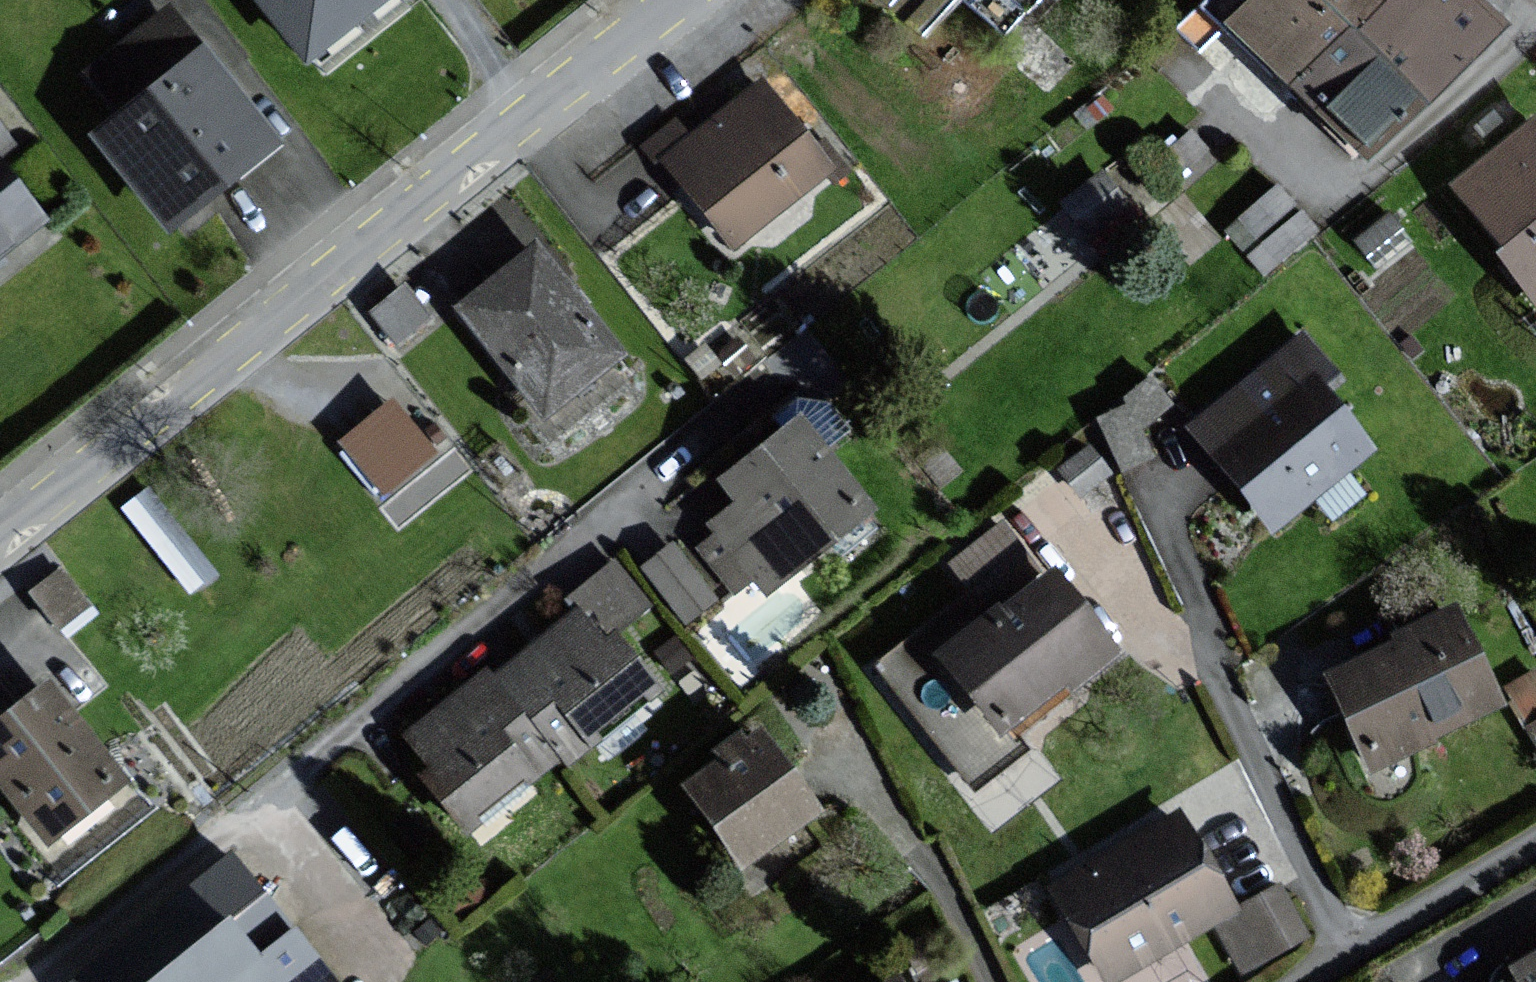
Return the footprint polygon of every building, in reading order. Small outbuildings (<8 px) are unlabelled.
[(375,0),(275,0),(314,48),(375,0)] [(1007,23),(1028,0),(982,0),(1007,23)] [(1364,22),(1342,0),(1260,0),(1242,18),(1375,151),(1434,92),(1364,22)] [(1364,22),(1386,0),(1342,0),(1364,22)] [(1502,23),(1479,0),(1386,0),(1364,22),(1434,92),(1502,23)] [(177,221),(280,137),(174,8),(99,69),(133,111),(105,134),(177,221)] [(832,165),(765,83),(670,159),(736,241),(832,165)] [(1464,178),(1516,244),(1507,251),(1535,289),(1535,121),(1464,178)] [(9,138),(0,126),(0,145),(9,138)] [(45,219),(0,161),(0,254),(45,219)] [(624,353),(542,247),(467,304),(548,410),(624,353)] [(428,316),(406,288),(377,311),(399,339),(428,316)] [(1338,370),(1310,336),(1201,424),(1280,521),(1374,445),(1323,382),(1338,370)] [(1155,375),(1095,405),(1123,459),(1153,444),(1136,410),(1165,395),(1155,375)] [(434,450),(397,402),(347,440),(384,488),(434,450)] [(767,584),(874,505),(810,419),(730,477),(748,500),(717,523),(725,534),(708,546),(737,585),(757,570),(767,584)] [(215,573),(151,489),(128,506),(192,590),(215,573)] [(685,615),(722,588),(676,528),(640,556),(685,615)] [(1125,648),(1060,567),(954,651),(1009,721),(1073,670),(1082,682),(1125,648)] [(87,606),(63,572),(38,590),(62,623),(87,606)] [(1505,699),(1460,603),(1405,628),(1409,638),(1338,671),(1379,757),(1505,699)] [(612,644),(585,610),(500,679),(565,753),(572,762),(601,738),(594,730),(657,678),(622,636),(612,644)] [(537,776),(565,753),(500,679),(491,668),(415,730),(441,762),(429,772),(473,825),(483,817),(477,810),(529,767),(537,776)] [(54,683),(0,725),(0,769),(51,835),(127,777),(54,683)] [(823,805),(770,732),(755,743),(747,732),(724,748),(730,758),(695,783),(749,858),(823,805)] [(1238,912),(1232,901),(1184,816),(1064,882),(1116,975),(1221,917),(1246,962),(1306,929),(1282,887),(1238,912)] [(239,858),(79,980),(80,981),(333,981),(239,858)] [(1524,964),(1535,981),(1535,957),(1524,964)]
